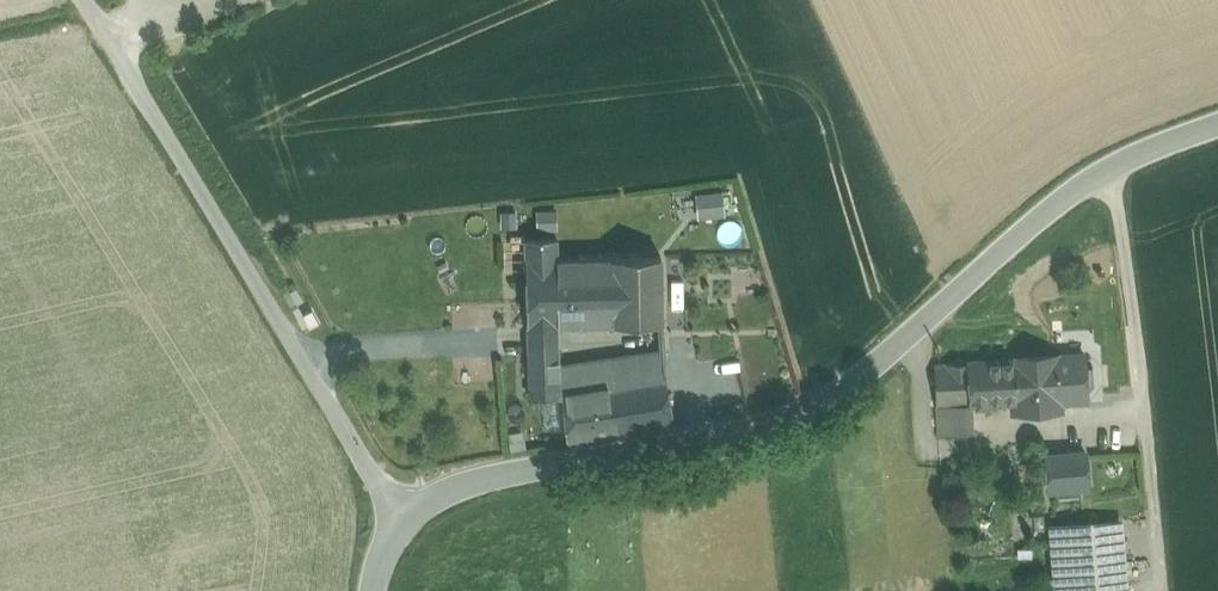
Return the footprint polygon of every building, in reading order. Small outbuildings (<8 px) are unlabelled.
[(694,190),(695,216),(723,214),(722,188),(694,190)] [(614,323),(613,260),(555,261),(554,243),(528,244),(528,326),(557,325),(614,323)] [(661,258),(613,260),(614,323),(663,321),(661,258)] [(312,309),(302,314),(309,327),(319,322),(312,309)] [(558,370),(557,325),(528,326),(529,399),(559,399),(559,396),(558,370)] [(664,353),(558,370),(559,396),(560,396),(568,443),(674,427),(666,379),(664,353)] [(1056,357),(1017,360),(1017,362),(1020,403),(1020,412),(1059,409),(1056,357)] [(1020,403),(1017,362),(939,365),(940,406),(972,405),(1020,403)] [(972,405),(940,406),(941,435),(973,434),(972,405)] [(1063,452),(1047,453),(1049,482),(1066,481),(1063,452)] [(1116,521),(1052,526),(1056,584),(1096,580),(1097,586),(1121,584),(1116,521)]
